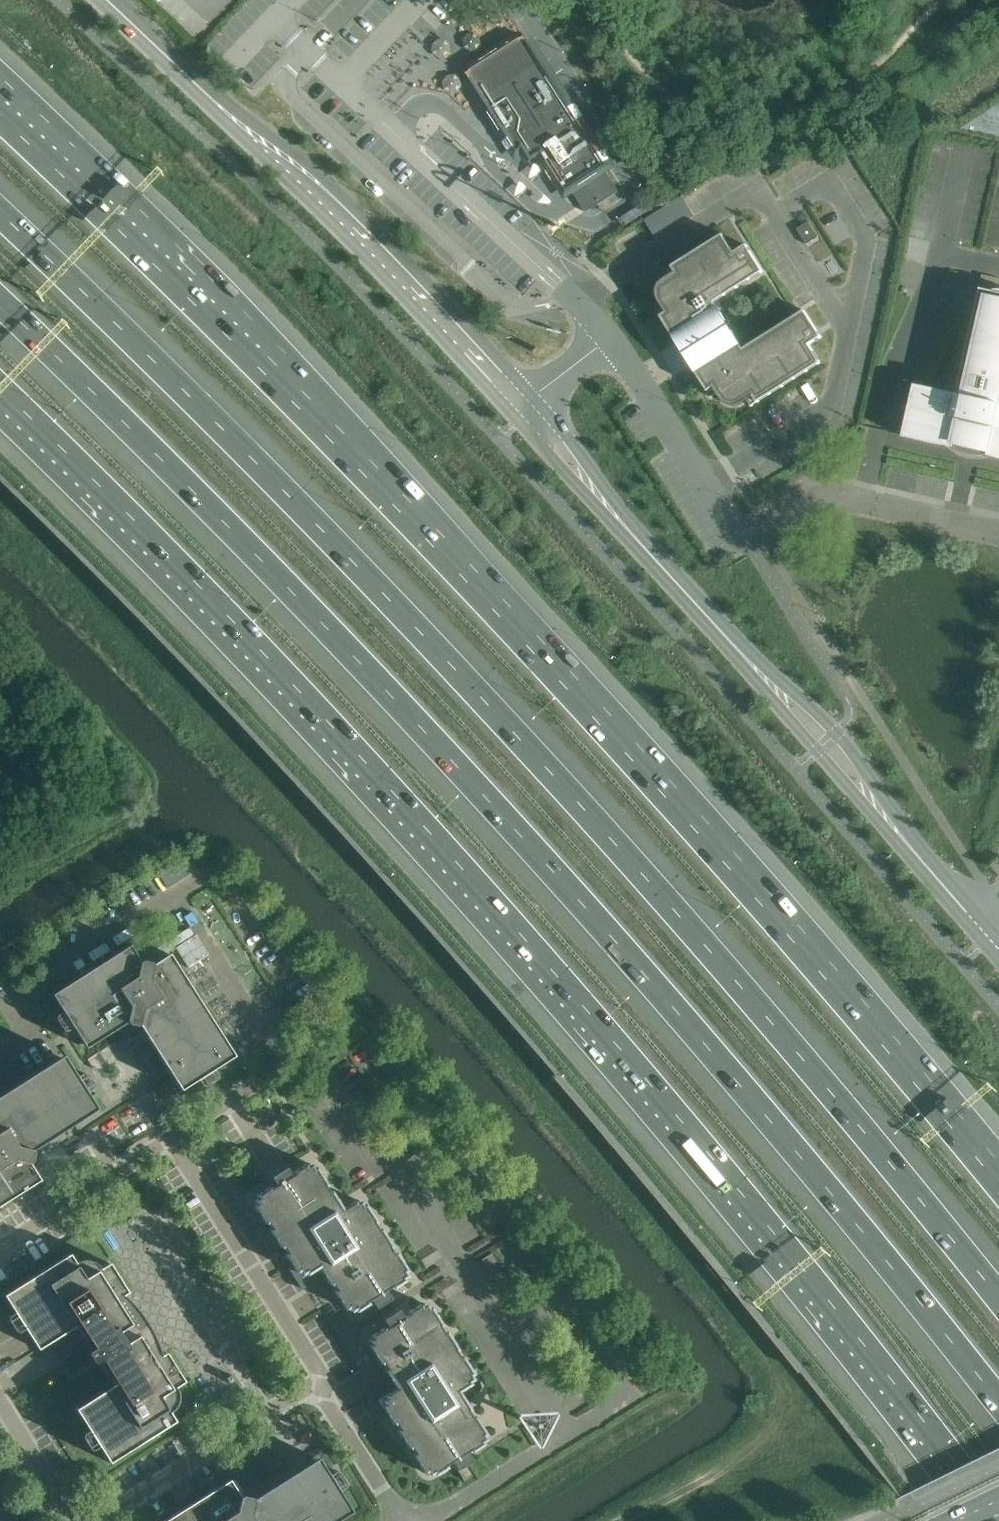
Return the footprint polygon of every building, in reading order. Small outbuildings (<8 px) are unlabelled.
[(470,70),(467,72),(470,77),(471,79),(472,79),(514,144),(517,149),(523,145),(531,159),(536,156),(542,152),(566,189),(570,186),(574,192),(581,204),(585,211),(586,211),(602,201),(606,199),(618,191),(608,175),(604,169),(606,168),(604,165),(607,163),(602,155),(601,156),(584,129),(585,129),(580,121),(579,122),(562,96),(528,43),(528,42),(527,41),(524,36),(521,38),(519,39),(520,39),(499,53),(472,70),(470,70)] [(809,220),(796,228),(806,244),(818,236),(809,220)] [(697,360),(691,364),(712,397),(718,393),(719,396),(721,398),(724,400),(727,402),(730,403),(733,404),(736,404),(739,404),(742,403),(745,402),(748,400),(751,406),(821,362),(809,344),(821,336),(805,310),(744,348),(714,302),(763,271),(746,244),(734,252),(723,234),(666,270),(669,275),(666,277),(664,278),(662,280),(660,283),(658,286),(657,288),(657,292),(657,295),(658,298),(659,301),(660,303),(662,306),(657,309),(677,342),(683,338),(697,360)] [(988,455),(998,457),(998,292),(980,288),(956,394),(914,384),(907,416),(903,433),(961,448),(988,455)] [(142,960),(140,961),(130,944),(52,994),(63,1011),(56,1015),(56,1018),(63,1030),(67,1031),(73,1027),(86,1047),(127,1022),(128,1024),(137,1026),(140,1024),(181,1090),(198,1079),(202,1085),(205,1086),(217,1078),(218,1075),(214,1069),(235,1055),(170,953),(153,964),(152,962),(142,960)] [(77,1075),(64,1055),(0,1095),(0,1205),(41,1179),(30,1162),(32,1161),(34,1152),(32,1150),(98,1108),(87,1092),(93,1088),(94,1085),(86,1072),(83,1072),(77,1075)] [(257,1197),(253,1199),(256,1203),(254,1205),(266,1224),(268,1222),(271,1227),(269,1229),(281,1248),(283,1246),(287,1252),(285,1253),(291,1264),(287,1266),(289,1268),(302,1289),(320,1278),(315,1269),(318,1267),(326,1279),(330,1285),(332,1284),(336,1289),(333,1290),(337,1297),(345,1309),(348,1308),(350,1312),(354,1309),(355,1312),(368,1303),(367,1301),(370,1299),(375,1308),(390,1298),(385,1290),(391,1286),(392,1288),(405,1280),(403,1278),(407,1276),(405,1272),(407,1270),(395,1251),(393,1253),(389,1247),(392,1246),(380,1227),(377,1228),(374,1223),(376,1222),(364,1203),(362,1204),(359,1200),(355,1203),(354,1200),(342,1208),(330,1190),(328,1191),(325,1186),(327,1185),(315,1166),(313,1167),(310,1163),(306,1166),(305,1163),(292,1172),(293,1174),(291,1176),(285,1167),(270,1177),(276,1185),(270,1189),(269,1186),(256,1195),(257,1197)] [(78,1260),(75,1262),(70,1253),(4,1295),(14,1311),(8,1315),(8,1318),(15,1330),(19,1331),(25,1327),(38,1348),(74,1325),(87,1346),(86,1347),(85,1350),(92,1362),(95,1362),(97,1361),(112,1385),(75,1408),(89,1429),(83,1433),(82,1436),(90,1448),(93,1449),(99,1445),(109,1462),(176,1420),(170,1411),(173,1409),(175,1407),(176,1404),(178,1401),(178,1398),(178,1395),(178,1392),(177,1389),(176,1386),(185,1381),(166,1351),(161,1354),(155,1337),(147,1321),(136,1307),(124,1294),(128,1291),(110,1262),(101,1267),(99,1265),(97,1263),(95,1261),(92,1260),(89,1259),(86,1259),(84,1259),(81,1259),(78,1260)] [(372,1337),(368,1340),(371,1344),(369,1345),(376,1357),(381,1364),(383,1363),(386,1368),(384,1369),(396,1388),(392,1390),(387,1382),(369,1394),(379,1409),(384,1417),(387,1414),(393,1424),(396,1423),(399,1428),(397,1429),(409,1448),(411,1447),(414,1452),(412,1454),(424,1473),(426,1471),(429,1475),(433,1473),(434,1475),(447,1467),(446,1465),(451,1461),(457,1469),(472,1460),(472,1459),(467,1451),(469,1450),(471,1452),(484,1444),(483,1443),(482,1442),(486,1439),(484,1435),(486,1434),(474,1415),(472,1416),(468,1411),(470,1409),(459,1391),(471,1384),(470,1381),(474,1379),(471,1375),(473,1374),(461,1355),(459,1356),(456,1351),(458,1349),(446,1330),(444,1332),(440,1326),(442,1325),(430,1306),(428,1307),(426,1303),(422,1306),(420,1304),(408,1312),(409,1314),(403,1318),(398,1309),(383,1319),(388,1327),(385,1329),(384,1327),(371,1335),(372,1337)] [(185,1506),(162,1520),(335,1520),(352,1510),(339,1489),(345,1485),(345,1482),(338,1470),(335,1469),(328,1473),(318,1456),(252,1498),(251,1496),(242,1494),(240,1495),(229,1478),(185,1506)] [(467,1464),(457,1470),(464,1480),(474,1474),(467,1464)] [(13,1513),(2,1520),(18,1520),(13,1513)]
